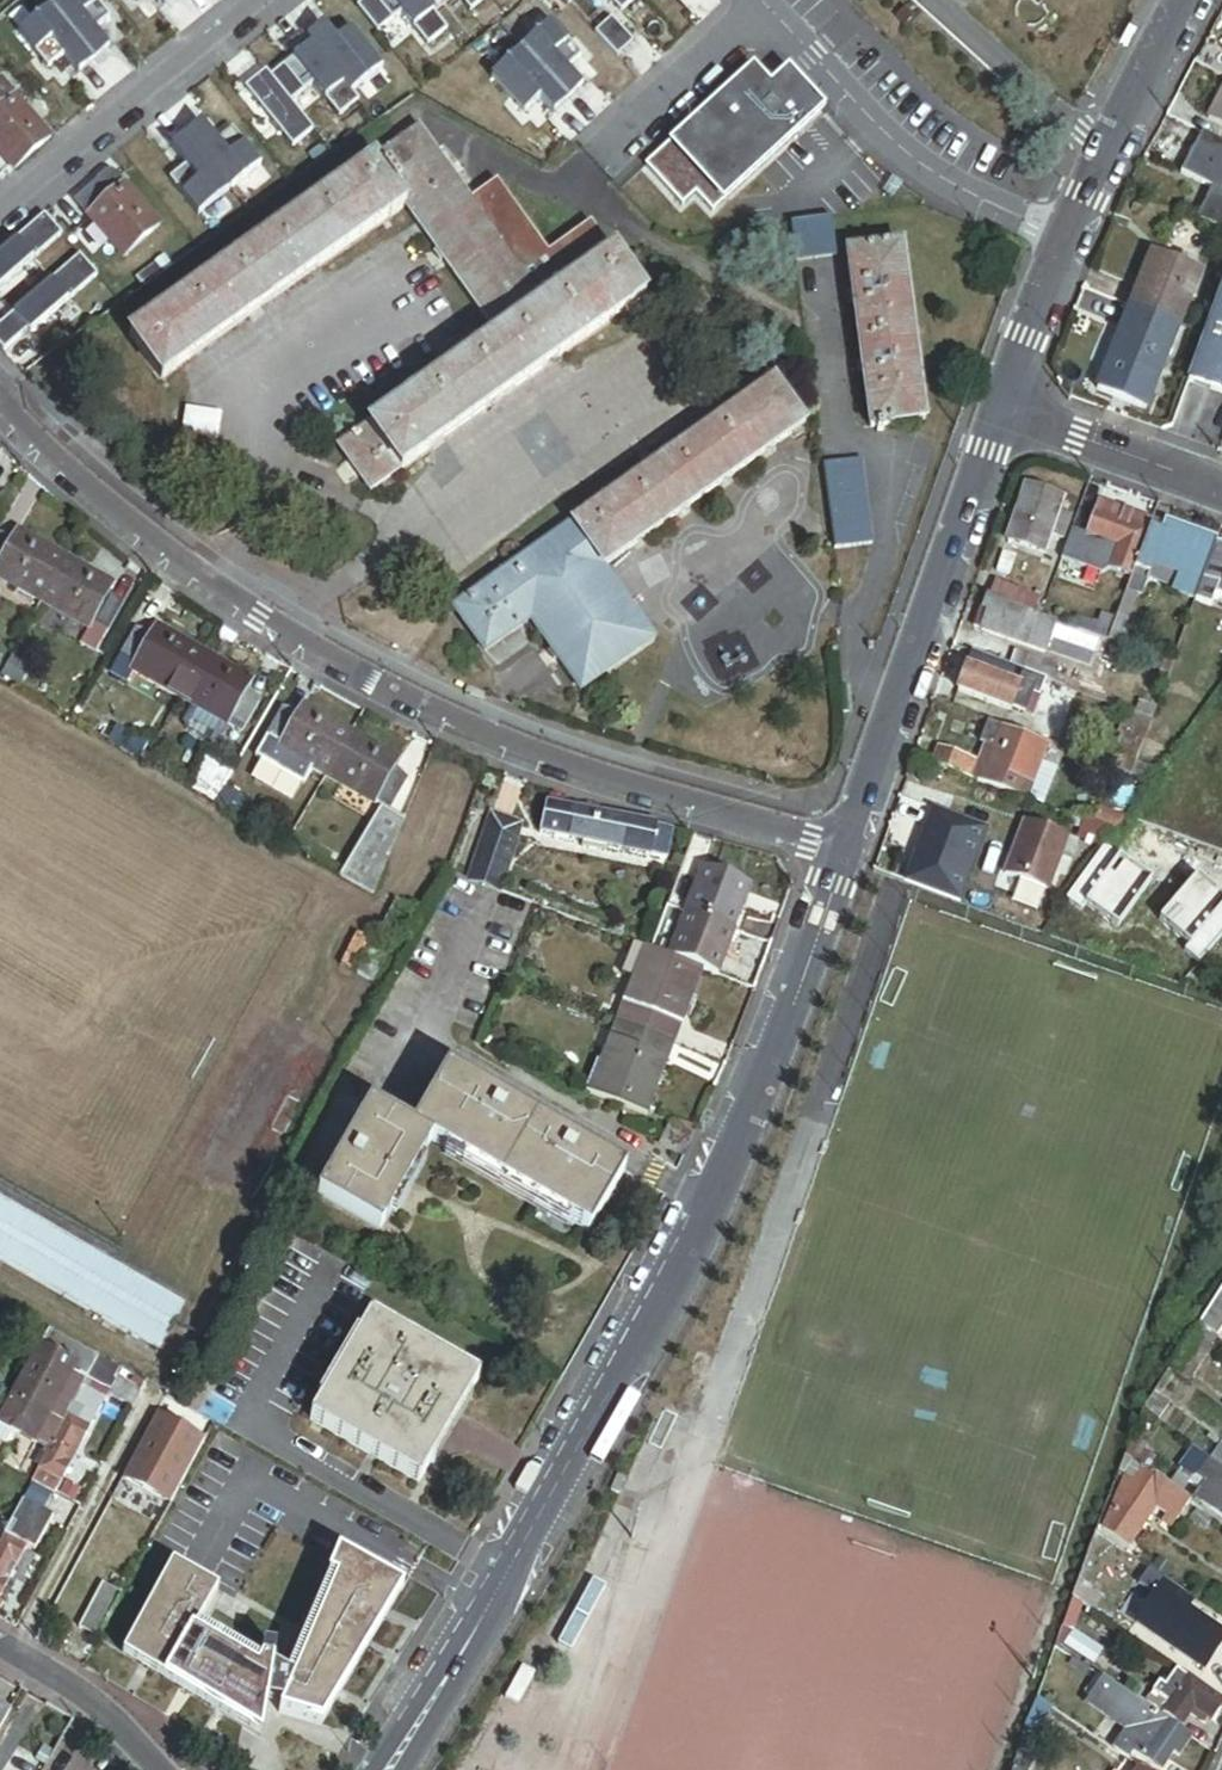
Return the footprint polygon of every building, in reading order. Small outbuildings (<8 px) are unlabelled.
[(112,20),(96,0),(63,0),(20,34),(49,70),(65,57),(80,76),(110,51),(95,33),(112,20)] [(446,34),(420,2),(422,0),(370,0),(356,11),(376,37),(400,18),(426,50),(446,34)] [(469,16),(489,0),(456,0),(469,16)] [(620,15),(637,0),(606,0),(620,15)] [(633,46),(610,21),(594,36),(616,60),(633,46)] [(550,25),(490,79),(523,116),(539,102),(553,117),(581,91),(565,73),(580,59),(550,25)] [(311,88),(337,120),(357,105),(350,96),(380,71),(350,33),(334,46),(321,29),(293,51),(298,57),(268,80),(264,75),(243,91),(290,151),(311,134),(289,106),(311,88)] [(785,76),(769,90),(751,70),(644,169),(680,209),(693,196),(711,216),(821,115),(785,76)] [(12,99),(4,90),(2,87),(0,87),(0,109),(12,99)] [(39,91),(22,106),(43,130),(60,114),(39,91)] [(1207,121),(1221,130),(1221,94),(1207,121)] [(12,99),(0,109),(0,155),(14,170),(50,138),(43,130),(22,106),(14,97),(12,99)] [(183,168),(167,181),(195,217),(258,167),(229,131),(213,144),(198,125),(168,149),(183,168)] [(418,130),(374,162),(405,207),(497,335),(541,303),(470,202),(418,130)] [(1200,137),(1180,175),(1210,191),(1221,197),(1221,149),(1200,137)] [(405,207),(374,162),(130,337),(161,381),(405,207)] [(85,218),(120,187),(114,181),(112,178),(108,176),(102,178),(73,204),(85,218)] [(496,183),(470,202),(541,303),(611,253),(589,222),(546,253),(496,183)] [(121,186),(120,187),(85,218),(121,259),(157,226),(121,186)] [(1210,191),(1197,222),(1221,233),(1221,197),(1210,191)] [(66,235),(47,214),(0,255),(0,292),(66,235)] [(790,225),(795,263),(836,258),(831,220),(790,225)] [(924,425),(900,247),(847,255),(870,432),(924,425)] [(611,253),(541,303),(497,335),(338,448),(369,492),(644,296),(612,252),(611,253)] [(83,254),(0,327),(0,345),(7,353),(30,333),(33,337),(102,276),(83,254)] [(1129,309),(1176,328),(1198,273),(1151,254),(1129,309)] [(754,377),(681,274),(646,299),(719,402),(754,377)] [(1185,384),(1221,397),(1221,281),(1185,384)] [(1154,382),(1176,328),(1129,309),(1108,364),(1129,372),(1138,376),(1154,382)] [(1138,376),(1129,372),(1126,378),(1136,382),(1138,376)] [(774,382),(572,526),(603,570),(805,426),(774,382)] [(823,469),(834,554),(872,549),(861,464),(823,469)] [(1060,504),(1025,492),(1006,545),(1041,557),(1044,548),(1055,552),(1057,544),(1061,545),(1069,522),(1055,517),(1060,504)] [(1151,524),(1083,499),(1070,534),(1076,536),(1071,550),(1089,557),(1091,553),(1094,544),(1116,552),(1112,561),(1108,572),(1130,580),(1132,574),(1151,524)] [(1209,545),(1151,524),(1132,574),(1176,590),(1180,579),(1200,587),(1215,547),(1221,530),(1215,528),(1209,545)] [(603,570),(572,526),(499,577),(531,622),(581,692),(653,641),(603,570)] [(65,562),(17,535),(10,547),(0,541),(0,583),(40,605),(65,562)] [(1094,544),(1091,553),(1112,561),(1116,552),(1094,544)] [(1200,587),(1194,604),(1210,609),(1215,598),(1221,578),(1221,550),(1215,547),(1200,587)] [(111,588),(65,562),(40,605),(87,632),(79,645),(95,654),(121,609),(105,600),(111,588)] [(531,622),(499,577),(453,610),(485,654),(531,622)] [(1038,622),(1044,607),(995,586),(989,601),(1038,622)] [(989,601),(988,600),(983,613),(980,612),(972,632),(978,634),(1044,656),(1054,627),(1038,622),(989,601)] [(1106,644),(1114,623),(1099,619),(1095,629),(1073,622),(1071,626),(1067,625),(1064,631),(1106,644)] [(116,663),(179,700),(204,657),(156,630),(150,642),(134,632),(116,663)] [(1050,685),(1013,671),(972,656),(957,694),(1009,714),(1011,708),(1026,714),(1032,698),(1038,701),(1042,691),(1047,693),(1050,685)] [(1050,685),(1052,686),(1058,671),(1018,656),(1013,671),(1050,685)] [(204,657),(179,700),(242,736),(260,705),(245,696),(252,684),(204,657)] [(312,772),(326,780),(351,737),(303,709),(296,721),(281,712),(253,759),(303,788),(312,772)] [(1054,749),(1057,750),(1067,724),(1037,713),(1028,739),(1054,749)] [(1151,723),(1130,715),(1121,738),(1143,746),(1151,723)] [(1028,739),(989,724),(981,746),(984,747),(994,751),(986,772),(998,777),(996,784),(1011,790),(1014,783),(1032,790),(1046,755),(1051,757),(1054,749),(1028,739)] [(149,747),(117,730),(110,744),(141,761),(149,747)] [(343,878),(373,895),(403,824),(390,816),(407,784),(392,775),(398,764),(351,737),(326,780),(381,812),(343,878)] [(1110,770),(1131,778),(1143,746),(1121,738),(1110,770)] [(986,772),(994,751),(984,747),(976,768),(986,772)] [(932,768),(1027,804),(1032,790),(1014,783),(1011,790),(996,784),(998,777),(986,772),(976,768),(937,754),(932,768)] [(190,789),(215,804),(222,792),(232,776),(206,761),(190,789)] [(222,792),(215,804),(257,828),(264,816),(222,792)] [(671,831),(546,804),(539,835),(664,862),(671,831)] [(930,832),(909,888),(959,906),(974,868),(958,862),(964,846),(980,852),(987,832),(931,811),(924,830),(930,832)] [(1114,834),(1121,825),(1098,816),(1094,827),(1105,831),(1114,834)] [(495,821),(470,884),(499,896),(519,848),(519,845),(524,832),(495,821)] [(1094,827),(1084,823),(1077,839),(1099,848),(1105,831),(1094,827)] [(1066,843),(1023,827),(1004,879),(1046,895),(1066,843)] [(1080,866),(1090,869),(1095,861),(1084,856),(1080,866)] [(700,870),(684,915),(731,933),(748,888),(700,870)] [(731,933),(684,915),(668,959),(701,971),(717,977),(733,934),(731,933)] [(643,950),(634,946),(622,978),(631,981),(643,950)] [(668,959),(643,950),(631,981),(623,1005),(627,1007),(620,1025),(674,1045),(701,971),(668,959)] [(610,1040),(590,1094),(648,1115),(674,1045),(620,1025),(614,1041),(610,1040)] [(627,1175),(451,1073),(415,1135),(373,1110),(321,1199),(383,1235),(435,1146),(591,1237),(627,1175)] [(292,1165),(298,1151),(289,1146),(283,1161),(292,1165)] [(156,1353),(183,1308),(0,1201),(0,1262),(156,1353)] [(1197,1327),(1216,1340),(1221,1331),(1221,1290),(1197,1327)] [(477,1381),(369,1319),(310,1422),(418,1484),(477,1381)] [(1216,1340),(1197,1327),(1170,1370),(1188,1382),(1216,1340)] [(88,1381),(99,1360),(48,1331),(0,1422),(0,1433),(15,1441),(47,1458),(85,1387),(88,1381)] [(113,1381),(119,1371),(99,1360),(88,1381),(110,1393),(115,1382),(113,1381)] [(33,1484),(55,1496),(107,1399),(85,1387),(47,1458),(33,1484)] [(184,1408),(167,1399),(134,1457),(176,1481),(203,1434),(195,1429),(190,1440),(174,1431),(186,1409),(184,1408)] [(0,1433),(0,1451),(3,1453),(11,1450),(15,1441),(0,1433)] [(1209,1460),(1221,1469),(1221,1444),(1221,1443),(1209,1460)] [(1193,1448),(1176,1472),(1201,1489),(1194,1499),(1221,1519),(1221,1469),(1209,1460),(1193,1448)] [(1190,1505),(1125,1458),(1119,1473),(1124,1478),(1103,1532),(1128,1549),(1156,1510),(1165,1517),(1175,1524),(1176,1525),(1190,1505)] [(33,1484),(23,1502),(52,1518),(62,1500),(55,1496),(33,1484)] [(25,1549),(33,1554),(52,1518),(23,1502),(7,1531),(0,1545),(0,1595),(25,1549)] [(1175,1524),(1165,1517),(1161,1522),(1171,1529),(1175,1524)] [(1129,1557),(1096,1534),(1072,1598),(1093,1613),(1113,1581),(1129,1557)] [(281,1695),(275,1710),(316,1725),(315,1722),(320,1713),(323,1715),(329,1704),(327,1703),(351,1663),(353,1665),(369,1639),(366,1638),(378,1619),(380,1620),(386,1610),(383,1608),(394,1590),(397,1592),(399,1589),(335,1550),(284,1666),(292,1669),(281,1695)] [(1165,1580),(1129,1557),(1113,1581),(1148,1605),(1165,1580)] [(1160,1557),(1152,1568),(1168,1579),(1175,1568),(1160,1557)] [(267,1674),(269,1666),(272,1648),(260,1646),(258,1659),(195,1624),(215,1589),(168,1562),(117,1653),(119,1654),(121,1651),(136,1660),(134,1663),(145,1669),(146,1666),(177,1684),(175,1687),(185,1693),(187,1690),(208,1702),(206,1706),(257,1734),(267,1674)] [(1198,1603),(1165,1580),(1148,1605),(1135,1624),(1203,1669),(1221,1641),(1221,1635),(1191,1613),(1198,1603)] [(98,1642),(122,1598),(103,1587),(79,1631),(98,1642)] [(272,1692),(281,1695),(292,1669),(284,1666),(281,1672),(269,1666),(267,1674),(274,1677),(272,1692)] [(1176,1671),(1165,1686),(1161,1683),(1147,1702),(1180,1726),(1188,1714),(1201,1723),(1205,1717),(1210,1721),(1221,1705),(1221,1704),(1176,1671)] [(1101,1680),(1085,1704),(1125,1731),(1112,1751),(1126,1760),(1131,1752),(1157,1769),(1160,1769),(1171,1754),(1177,1758),(1189,1740),(1101,1680)] [(1051,1709),(1036,1699),(1026,1729),(1040,1739),(1051,1709)] [(11,1710),(0,1704),(0,1729),(11,1710)] [(1026,1729),(1012,1769),(1013,1769),(1031,1769),(1029,1769),(1040,1739),(1026,1729)]
